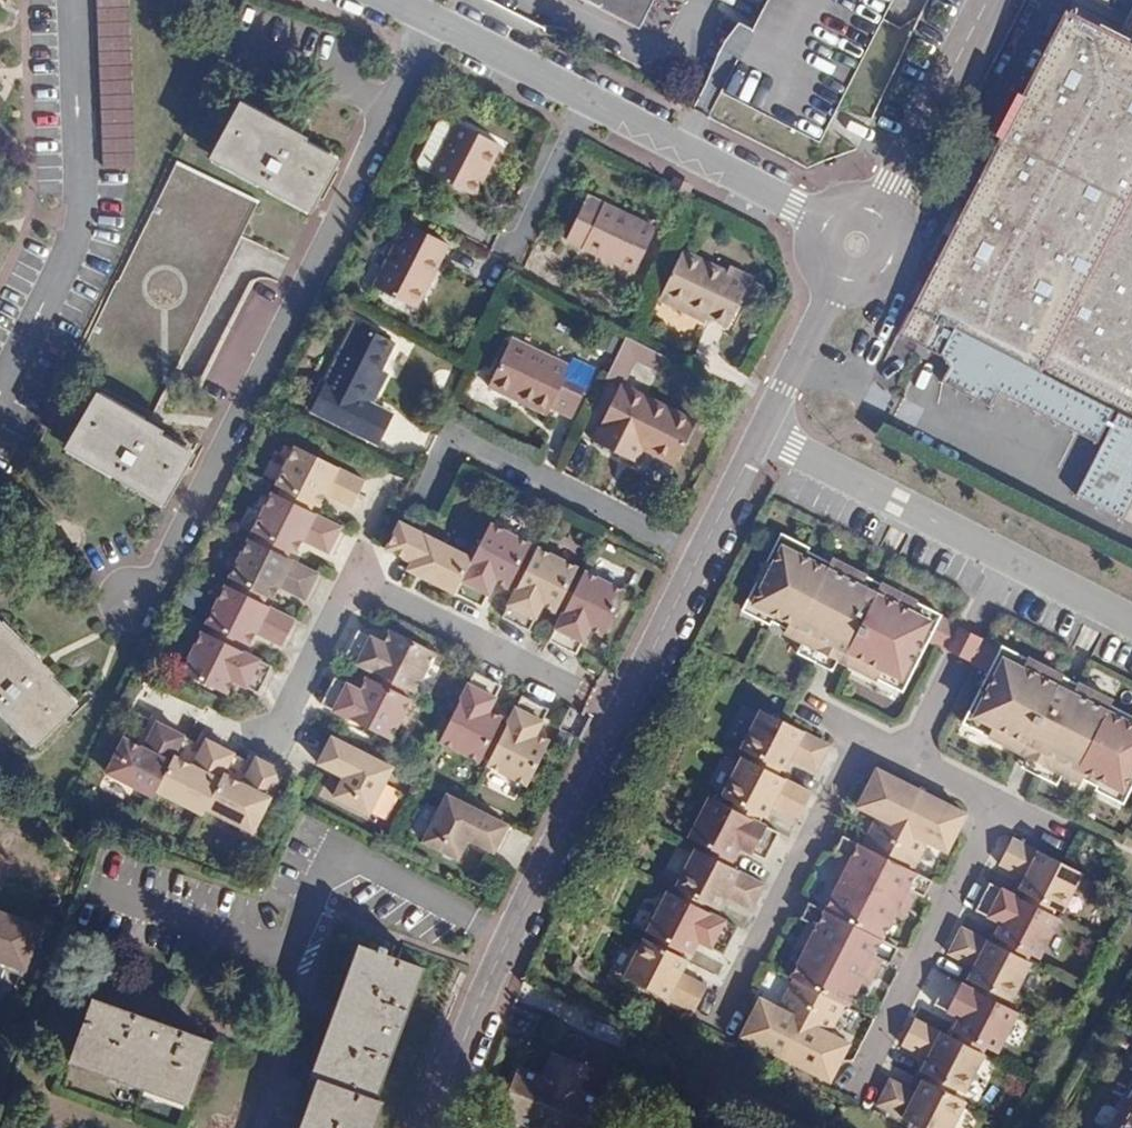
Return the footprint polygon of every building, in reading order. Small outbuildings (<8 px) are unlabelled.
[(129,0),(96,0),(103,170),(136,169),(129,0)] [(639,29),(653,0),(582,0),(639,29)] [(720,93),(818,142),(890,0),(768,0),(720,93)] [(1125,41),(1065,12),(1022,97),(1017,94),(995,136),(1000,139),(964,211),(899,338),(939,358),(950,367),(943,382),(992,407),(999,393),(1099,444),(1115,411),(1120,414),(1103,446),(1078,496),(1131,523),(1131,28),(1125,41)] [(212,159),(309,213),(336,163),(302,145),(304,141),(241,105),(212,159)] [(432,169),(452,131),(440,124),(420,163),(432,169)] [(429,174),(467,195),(479,172),(486,175),(500,147),(456,124),(452,131),(432,169),(429,174)] [(255,202),(175,163),(72,374),(151,413),(255,202)] [(479,172),(467,195),(474,198),(486,175),(479,172)] [(655,230),(587,198),(566,242),(634,274),(655,230)] [(448,247),(405,224),(372,287),(416,309),(448,247)] [(684,307),(705,317),(728,327),(751,279),(729,268),(726,273),(682,252),(659,300),(682,312),(684,307)] [(703,322),(705,317),(684,307),(682,312),(703,322)] [(310,412),(369,442),(376,430),(352,417),(361,400),(371,406),(380,390),(373,386),(380,373),(394,345),(355,324),(317,398),(310,412)] [(574,369),(570,367),(568,373),(551,364),(554,359),(510,338),(487,389),(510,400),(513,395),(549,412),(551,409),(571,418),(593,370),(577,363),(574,369)] [(665,359),(626,339),(607,378),(620,384),(623,386),(635,362),(658,372),(665,359)] [(568,373),(570,367),(554,359),(551,364),(568,373)] [(373,386),(380,390),(387,376),(380,373),(373,386)] [(655,402),(623,386),(620,384),(607,410),(616,415),(624,398),(651,412),(655,402)] [(513,395),(510,400),(547,417),(549,412),(513,395)] [(158,437),(160,433),(98,396),(67,448),(163,505),(192,457),(158,437)] [(616,415),(607,410),(590,443),(618,457),(626,442),(643,451),(674,467),(696,423),(655,402),(651,412),(624,398),(616,415)] [(362,456),(369,442),(310,412),(302,427),(362,456)] [(360,459),(362,456),(302,427),(302,428),(360,459)] [(626,442),(618,457),(636,466),(643,451),(626,442)] [(364,482),(294,447),(275,486),(281,489),(277,497),(307,512),(311,504),(317,508),(324,495),(350,508),(364,482)] [(258,536),(254,543),(284,558),(288,551),(294,554),(301,541),(327,555),(340,528),(307,512),(277,497),(271,494),(251,533),(258,536)] [(849,537),(799,510),(761,579),(802,601),(801,605),(818,615),(853,634),(916,670),(945,619),(959,627),(972,605),(957,597),(959,594),(851,534),(849,537)] [(408,573),(455,597),(472,562),(400,526),(386,553),(412,566),(408,573)] [(472,562),(455,597),(482,610),(495,585),(508,592),(512,585),(518,588),(534,558),(527,555),(530,548),(490,527),(472,562)] [(235,582),(232,588),(262,603),(265,597),(271,600),(277,588),(304,601),(317,575),(284,558),(254,543),(248,540),(228,579),(235,582)] [(578,571),(537,551),(534,558),(518,588),(502,620),(529,634),(542,608),(556,615),(559,608),(566,612),(581,582),(574,578),(578,571)] [(625,595),(584,574),(581,582),(566,612),(549,644),(576,657),(589,632),(603,639),(625,595)] [(212,628),(209,634),(239,650),(241,644),(248,647),(254,634),(281,647),(294,621),(225,586),(205,625),(212,628)] [(987,613),(972,605),(959,627),(974,635),(988,643),(1001,621),(987,613)] [(853,634),(818,615),(812,626),(847,645),(853,634)] [(1001,621),(988,643),(1003,652),(974,702),(1037,738),(1072,758),(1089,768),(1091,765),(1131,788),(1131,697),(1123,692),(1125,688),(1017,627),(1015,629),(1001,621)] [(50,676),(0,624),(0,713),(33,747),(73,708),(47,680),(50,676)] [(271,668),(202,632),(181,673),(225,695),(232,682),(258,695),(271,668)] [(408,691),(415,694),(435,654),(391,632),(384,645),(359,632),(345,659),(378,676),(408,691)] [(502,688),(475,674),(439,743),(480,764),(484,757),(490,760),(506,730),(499,727),(503,720),(489,713),(502,688)] [(404,697),(408,691),(378,676),(374,682),(367,678),(360,692),(335,679),(321,706),(391,741),(411,701),(404,697)] [(549,711),(522,698),(506,730),(490,760),(487,767),(527,788),(550,743),(536,737),(549,711)] [(833,747),(765,711),(744,749),(755,755),(752,761),(780,776),(783,770),(786,772),(793,759),(819,773),(833,747)] [(174,758),(184,738),(157,724),(144,750),(123,741),(106,775),(153,798),(156,792),(174,758)] [(1072,758),(1037,738),(1031,749),(1066,769),(1072,758)] [(393,769),(332,739),(318,766),(344,779),(334,799),(369,816),(393,769)] [(234,756),(207,742),(194,768),(174,758),(156,792),(203,816),(206,811),(224,776),(234,756)] [(978,791),(890,744),(869,782),(889,792),(874,820),(854,810),(846,826),(854,830),(845,846),(853,850),(849,858),(835,885),(819,876),(810,892),(818,896),(810,912),(817,917),(813,924),(799,951),(803,953),(788,981),(768,971),(748,1009),(836,1056),(856,1018),(837,1008),(852,979),(855,981),(869,954),(874,947),(882,951),(890,935),(898,939),(907,923),(891,915),(905,888),(909,880),(917,885),(926,868),(934,873),(942,857),(923,847),(938,818),(958,829),(978,791)] [(752,761),(743,757),(723,796),(736,802),(732,808),(760,823),(763,817),(767,819),(774,806),(800,820),(813,794),(780,776),(752,761)] [(244,786),(224,776),(206,811),(253,834),(283,774),(256,760),(244,786)] [(732,808),(710,796),(689,836),(707,846),(704,852),(731,865),(741,846),(766,859),(780,833),(760,823),(732,808)] [(494,854),(508,827),(447,797),(423,844),(458,861),(468,841),(494,854)] [(1093,852),(1024,816),(1010,841),(1036,856),(1029,868),(1038,873),(1034,878),(1060,892),(1063,887),(1072,891),(1093,852)] [(853,850),(845,846),(841,854),(849,858),(853,850)] [(704,852),(696,848),(676,887),(680,889),(677,895),(704,909),(707,902),(720,909),(726,896),(753,910),(766,883),(731,865),(704,852)] [(1034,878),(1000,860),(986,887),(1010,900),(1004,913),(1012,918),(1009,924),(1035,938),(1038,932),(1047,937),(1069,897),(1060,892),(1034,878)] [(917,885),(909,880),(905,888),(913,892),(917,885)] [(677,895),(668,890),(648,930),(656,935),(653,941),(681,954),(684,947),(693,952),(699,939),(725,952),(738,926),(704,909),(677,895)] [(1009,924),(971,902),(957,928),(982,943),(975,955),(983,960),(980,966),(1006,980),(1009,974),(1017,979),(1039,940),(1035,938),(1009,924)] [(817,917),(810,912),(805,920),(813,924),(817,917)] [(0,913),(0,963),(24,972),(40,928),(0,913)] [(653,941),(645,937),(623,976),(691,1012),(710,983),(683,971),(689,958),(681,954),(653,941)] [(980,966),(971,961),(939,943),(924,969),(949,983),(942,996),(951,1001),(947,1007),(962,1015),(962,1016),(990,1031),(993,1025),(1004,1031),(1024,990),(1006,980),(980,966)] [(318,1079),(365,948),(358,946),(311,1076),(316,1078),(318,1079)] [(882,951),(874,947),(869,954),(877,959),(882,951)] [(306,1127),(373,1127),(383,1102),(376,1099),(423,969),(365,948),(318,1079),(323,1081),(306,1127)] [(962,1016),(923,995),(909,1021),(935,1035),(928,1048),(936,1052),(933,1058),(959,1072),(962,1066),(971,1071),(991,1032),(990,1031),(962,1016)] [(71,1057),(191,1100),(211,1040),(92,998),(71,1057)] [(592,1066),(558,1051),(547,1073),(524,1062),(503,1108),(535,1123),(533,1127),(535,1127),(592,1127),(605,1100),(582,1089),(592,1066)] [(933,1058),(929,1056),(922,1069),(897,1055),(882,1081),(951,1117),(971,1078),(959,1072),(933,1058)] [(189,1106),(191,1100),(71,1057),(69,1063),(189,1106)] [(323,1081),(318,1079),(316,1078),(298,1127),(306,1127),(323,1081)] [(1109,1127),(1131,1127),(1131,1090),(1109,1127)]
